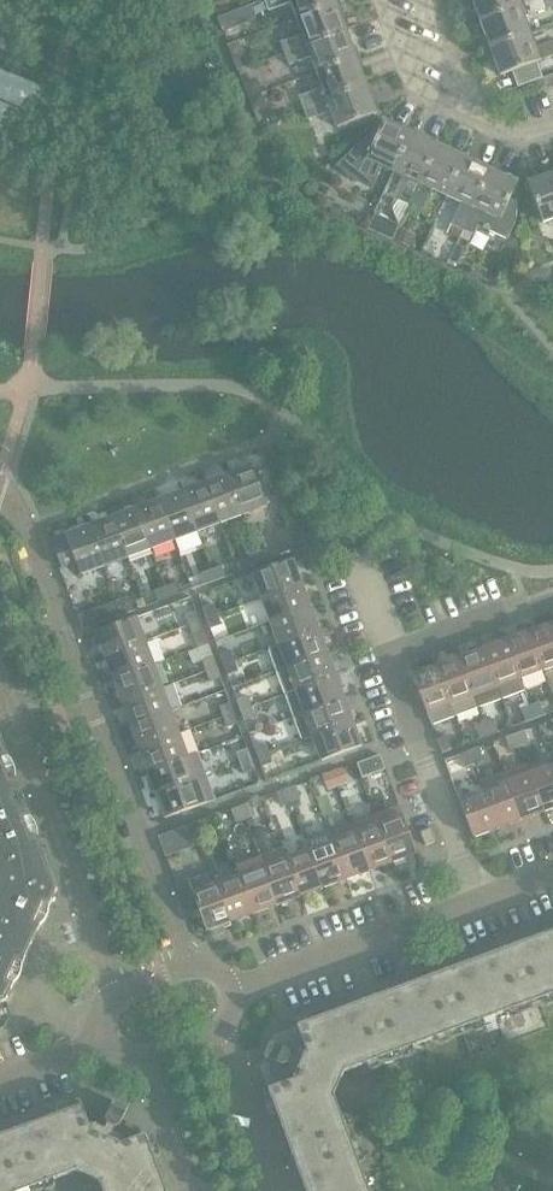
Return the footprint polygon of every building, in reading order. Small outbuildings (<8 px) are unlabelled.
[(265,1),(269,12),(292,4),(298,20),(337,5),(335,0),(267,0),(265,1)] [(536,0),(474,0),(481,20),(536,0)] [(532,33),(526,17),(548,8),(545,0),(536,0),(481,20),(491,48),(532,33)] [(221,16),(227,31),(260,17),(254,2),(221,16)] [(337,5),(298,20),(303,35),(281,43),(285,56),(347,32),(337,5)] [(347,32),(285,56),(289,67),(312,59),(318,73),(357,58),(347,32)] [(491,48),(502,76),(542,61),(552,56),(552,42),(537,48),(532,33),(491,48)] [(357,58),(318,73),(324,90),(300,98),(305,110),(367,86),(357,58)] [(367,86),(305,110),(309,121),(332,113),(338,129),(378,115),(367,86)] [(381,165),(395,171),(412,134),(385,121),(375,142),(368,139),(368,138),(367,137),(335,167),(336,168),(339,166),(348,174),(359,181),(371,187),(381,165)] [(411,206),(439,146),(412,134),(395,171),(410,178),(396,209),(407,215),(411,206)] [(439,146),(411,206),(423,211),(433,189),(448,196),(465,158),(439,146)] [(465,158),(448,196),(462,202),(452,225),(464,230),(491,170),(465,158)] [(491,170),(464,230),(475,235),(479,226),(509,240),(517,221),(518,200),(516,199),(516,201),(511,198),(519,182),(491,170)] [(529,183),(544,223),(552,220),(552,174),(529,183)] [(378,214),(372,227),(395,236),(400,223),(378,214)] [(253,466),(229,474),(244,515),(268,506),(253,466)] [(220,524),(244,515),(229,474),(205,483),(220,524)] [(205,483),(182,492),(197,532),(220,524),(205,483)] [(197,532),(182,492),(159,500),(174,541),(197,532)] [(159,500),(136,509),(151,549),(174,541),(159,500)] [(151,549),(136,509),(113,517),(128,558),(151,549)] [(113,517),(90,526),(105,566),(128,558),(113,517)] [(105,566),(90,526),(66,534),(67,535),(52,541),(62,568),(76,563),(81,575),(105,566)] [(268,549),(258,553),(262,564),(272,561),(268,549)] [(262,564),(258,553),(247,557),(252,568),(262,564)] [(262,599),(303,584),(294,560),(253,575),(262,599)] [(216,581),(226,578),(222,566),(212,570),(216,581)] [(216,581),(212,570),(201,574),(205,585),(216,581)] [(169,599),(180,595),(176,583),(165,587),(169,599)] [(303,584),(262,599),(271,622),(312,607),(303,584)] [(169,599),(165,587),(155,591),(159,602),(169,599)] [(118,601),(123,616),(134,612),(128,597),(118,601)] [(84,630),(113,619),(123,616),(118,601),(78,616),(84,630)] [(207,619),(218,615),(215,605),(203,609),(207,619)] [(279,645),(320,630),(312,607),(271,622),(279,645)] [(186,615),(190,626),(201,622),(197,611),(186,615)] [(207,619),(211,630),(222,625),(218,615),(207,619)] [(96,633),(105,657),(146,642),(137,618),(96,633)] [(205,632),(201,622),(190,626),(193,636),(205,632)] [(545,671),(552,668),(552,624),(531,633),(545,671)] [(288,668),(329,653),(320,630),(279,645),(269,649),(278,672),(288,668)] [(507,641),(521,679),(545,671),(531,633),(507,641)] [(485,650),(503,699),(526,691),(521,679),(507,641),(485,650)] [(105,657),(113,680),(155,665),(146,642),(105,657)] [(462,658),(480,708),(503,699),(485,650),(462,658)] [(224,665),(235,661),(232,651),(220,655),(224,665)] [(296,691),(337,676),(329,653),(288,668),(278,672),(286,695),(296,691)] [(203,662),(207,672),(218,668),(214,657),(203,662)] [(480,708),(462,658),(439,667),(457,716),(480,708)] [(239,671),(235,661),(224,665),(228,675),(239,671)] [(113,680),(122,703),(163,688),(155,665),(113,680)] [(439,667),(414,676),(432,725),(457,716),(439,667)] [(222,678),(218,668),(207,672),(210,682),(222,678)] [(305,714),(346,699),(337,676),(296,691),(286,695),(295,718),(305,714)] [(122,703),(130,726),(172,711),(163,688),(122,703)] [(241,711),(252,707),(249,697),(238,701),(241,711)] [(304,741),(314,737),(354,722),(346,699),(305,714),(295,718),(304,741)] [(536,718),(545,715),(541,702),(531,705),(536,718)] [(220,707),(224,718),(235,713),(231,703),(220,707)] [(536,718),(531,705),(522,709),(527,722),(536,718)] [(241,711),(245,722),(256,717),(252,707),(241,711)] [(130,726),(139,749),(180,734),(172,711),(130,726)] [(239,724),(235,713),(224,718),(228,728),(239,724)] [(490,735),(499,732),(494,719),(485,722),(490,735)] [(323,761),(363,746),(354,722),(314,737),(323,761)] [(490,735),(485,722),(476,726),(481,739),(490,735)] [(525,731),(516,734),(521,748),(530,744),(525,731)] [(139,749),(147,772),(188,756),(180,734),(139,749)] [(511,751),(521,748),(516,734),(506,738),(511,751)] [(447,736),(438,740),(443,753),(452,750),(447,736)] [(3,760),(9,758),(2,738),(0,739),(0,807),(24,798),(17,778),(10,781),(3,760)] [(259,757),(270,753),(266,743),(255,747),(259,757)] [(479,748),(469,751),(474,765),(484,761),(479,748)] [(237,753),(241,764),(252,760),(248,749),(237,753)] [(465,768),(474,765),(469,751),(460,755),(465,768)] [(147,772),(156,796),(196,780),(206,777),(198,753),(188,756),(147,772)] [(259,757),(262,768),(273,764),(270,753),(259,757)] [(381,755),(372,758),(377,771),(385,768),(381,755)] [(256,770),(252,760),(241,764),(245,774),(256,770)] [(504,773),(522,820),(545,812),(531,774),(527,765),(504,773)] [(545,812),(552,809),(552,765),(531,774),(545,812)] [(343,769),(333,773),(338,786),(348,783),(343,769)] [(329,790),(338,786),(333,773),(324,776),(329,790)] [(484,791),(498,829),(522,820),(504,773),(481,782),(484,791)] [(156,796),(165,819),(205,804),(215,801),(206,777),(196,780),(156,796)] [(297,786),(287,790),(292,803),(302,799),(297,786)] [(283,806),(292,803),(287,790),(278,793),(283,806)] [(460,800),(474,838),(498,829),(484,791),(460,800)] [(49,864),(39,838),(32,840),(25,820),(31,818),(24,798),(0,807),(0,882),(49,864)] [(251,803),(241,807),(246,820),(256,816),(251,803)] [(237,823),(246,820),(241,807),(232,810),(237,823)] [(400,807),(376,816),(393,863),(418,854),(400,807)] [(353,824),(370,872),(393,863),(376,816),(353,824)] [(205,820),(195,824),(200,837),(210,834),(205,820)] [(191,841),(200,837),(195,824),(186,827),(191,841)] [(330,833),(347,880),(370,872),(353,824),(330,833)] [(432,829),(421,833),(426,846),(437,842),(432,829)] [(310,851),(324,889),(347,880),(330,833),(307,842),(310,851)] [(261,859),(264,868),(278,906),(301,897),(287,859),(284,850),(261,859)] [(287,859),(301,897),(324,889),(310,851),(287,859)] [(33,946),(40,929),(35,927),(44,905),(50,907),(58,890),(49,864),(0,882),(0,931),(33,946)] [(240,877),(255,915),(278,906),(264,868),(240,877)] [(232,923),(218,885),(213,873),(189,882),(208,932),(232,923)] [(218,885),(232,923),(255,915),(240,877),(218,885)] [(7,1002),(15,984),(9,982),(19,960),(25,963),(33,946),(0,931),(0,1005),(7,1002)] [(488,957),(509,1012),(552,996),(552,933),(488,957)] [(414,1047),(509,1012),(488,957),(393,992),(414,1047)] [(360,1164),(334,1095),(339,1084),(344,1073),(414,1047),(393,992),(298,1027),(306,1047),(300,1049),(295,1059),(293,1058),(291,1057),(289,1053),(271,1044),(264,1058),(282,1066),(287,1065),(289,1066),(292,1067),(287,1078),(288,1083),(269,1090),(304,1185),(360,1164)] [(128,1108),(114,1102),(106,1120),(107,1125),(105,1130),(94,1125),(90,1126),(83,1106),(0,1137),(0,1148),(16,1190),(26,1190),(76,1172),(100,1184),(102,1190),(167,1190),(146,1135),(126,1143),(124,1139),(113,1133),(115,1128),(120,1126),(128,1108)] [(0,1148),(0,1190),(16,1190),(0,1148)] [(304,1185),(306,1190),(370,1190),(360,1164),(304,1185)]
